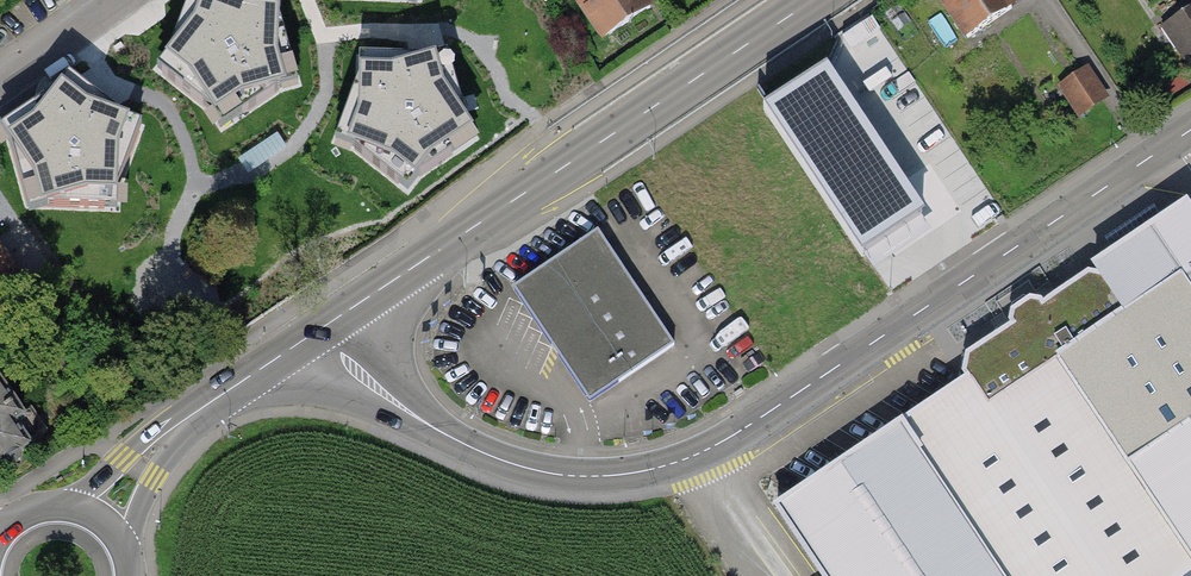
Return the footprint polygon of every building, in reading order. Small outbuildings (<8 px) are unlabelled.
[(275,0),(208,0),(208,1),(205,0),(190,0),(169,55),(173,58),(162,73),(213,112),(232,100),(242,114),(280,89),(274,68),(292,62),(275,0)] [(641,0),(568,0),(600,46),(649,12),(641,0)] [(1015,15),(1006,0),(940,0),(969,44),(1015,15)] [(1165,35),(1186,61),(1190,57),(1190,15),(1165,35)] [(428,59),(366,58),(365,76),(359,76),(344,119),(360,125),(352,147),(398,183),(409,169),(419,176),(452,154),(444,144),(469,127),(465,122),(449,61),(430,66),(428,59)] [(1109,101),(1090,72),(1060,92),(1080,120),(1109,101)] [(123,119),(74,79),(18,115),(28,131),(9,143),(27,205),(104,208),(104,191),(117,191),(138,131),(121,125),(123,119)] [(944,196),(867,82),(786,137),(863,251),(944,196)] [(1146,234),(1083,275),(1087,281),(1040,311),(1033,300),(1004,319),(1011,330),(964,360),(963,375),(966,379),(768,507),(813,575),(1190,575),(1190,304),(1146,234)] [(678,350),(600,236),(519,291),(596,405),(678,350)] [(0,255),(0,286),(14,276),(0,255)] [(47,431),(32,409),(21,416),(0,384),(0,462),(47,431)]
